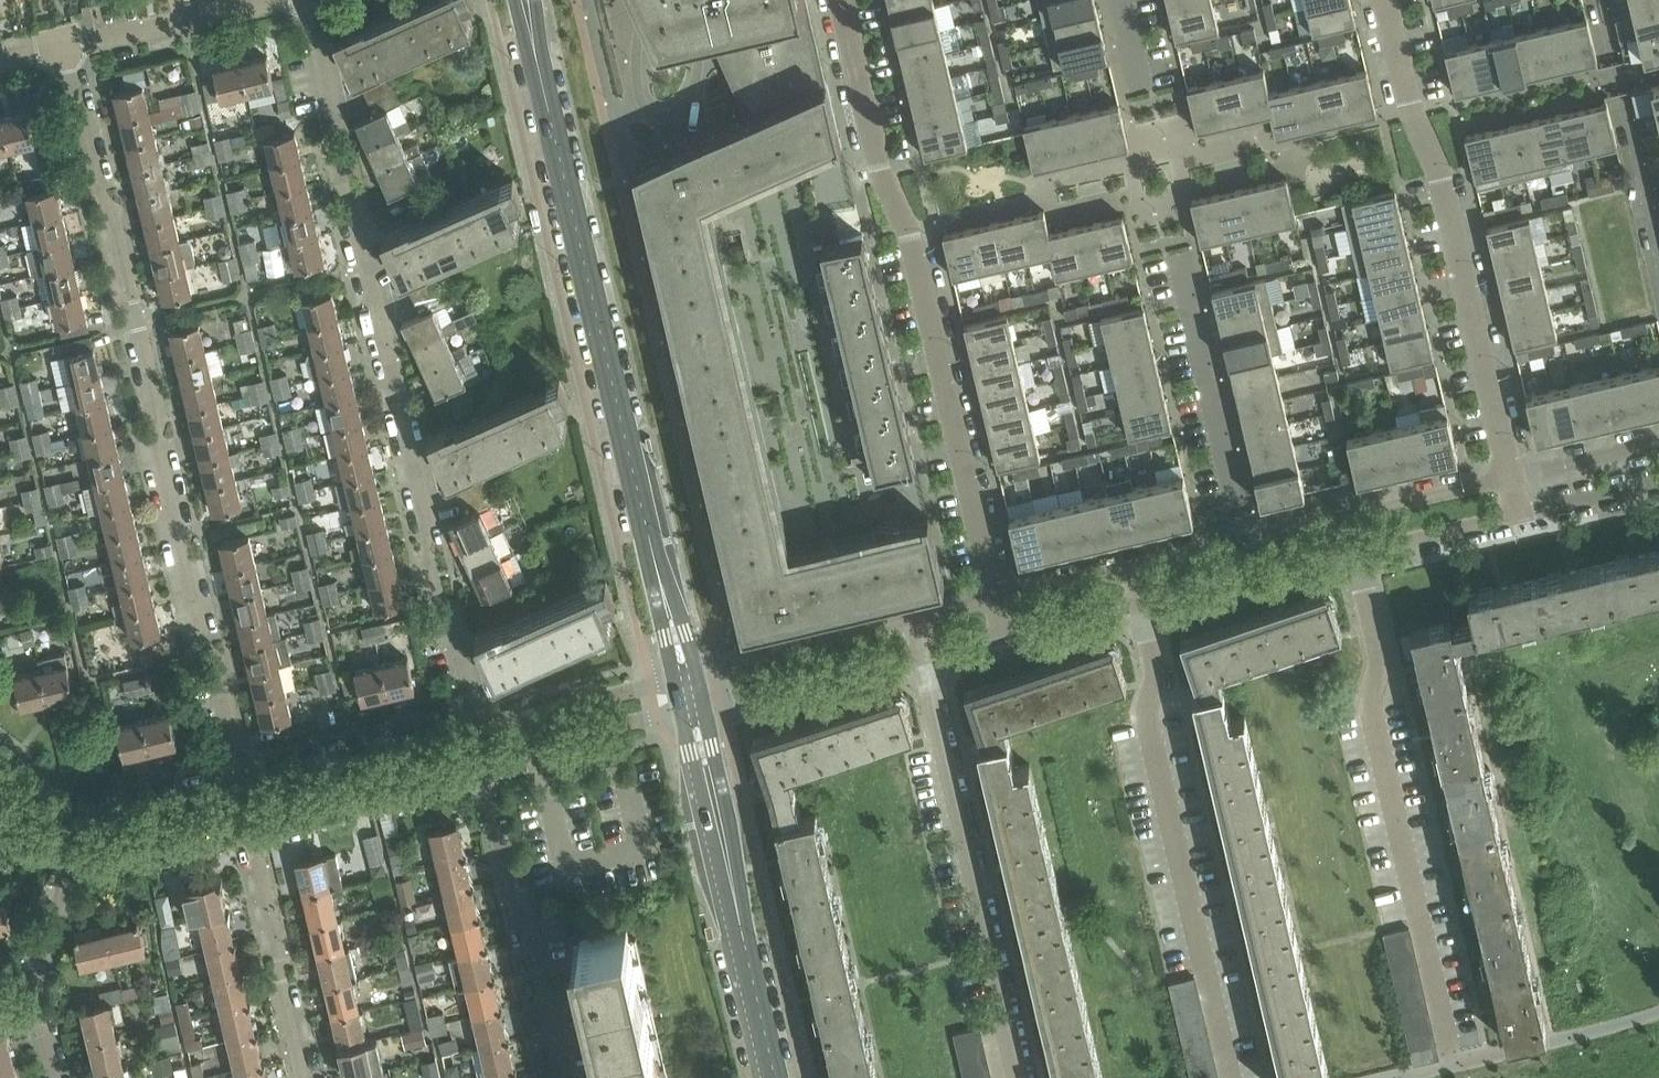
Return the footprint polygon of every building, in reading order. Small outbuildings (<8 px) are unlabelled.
[(336,35),(356,78),(358,77),(358,78),(383,67),(383,66),(474,25),(465,5),(477,1),(476,0),(418,0),(365,24),(364,22),(336,35)] [(771,0),(650,0),(662,26),(703,16),(771,0)] [(808,0),(771,0),(703,16),(749,118),(828,82),(808,0)] [(893,16),(936,6),(934,0),(889,0),(893,16)] [(982,0),(973,0),(975,10),(984,8),(982,0)] [(1043,20),(1097,8),(1095,0),(1039,0),(1043,20)] [(1171,15),(1214,4),(1213,0),(1167,0),(1171,15)] [(1256,0),(1247,0),(1249,10),(1258,8),(1256,0)] [(1308,7),(1313,32),(1356,21),(1351,0),(1337,0),(1308,7)] [(1634,11),(1658,5),(1658,0),(1632,0),(1634,11)] [(1476,10),(1474,1),(1461,4),(1463,13),(1476,10)] [(1275,15),(1272,2),(1264,4),(1267,17),(1275,15)] [(1171,15),(1177,39),(1220,29),(1214,4),(1171,15)] [(1463,13),(1461,4),(1448,7),(1450,16),(1463,13)] [(1634,11),(1640,33),(1658,28),(1658,5),(1634,11)] [(936,6),(893,16),(898,39),(941,29),(936,6)] [(1003,19),(1000,6),(991,8),(994,21),(1003,19)] [(1097,8),(1043,20),(1049,43),(1103,31),(1097,8)] [(1278,28),(1275,15),(1267,17),(1270,30),(1278,28)] [(1598,61),(1588,18),(1563,24),(1573,66),(1598,61)] [(1573,66),(1563,24),(1540,29),(1550,72),(1573,66)] [(989,28),(988,29),(980,30),(983,43),(992,41),(989,28)] [(1257,37),(1255,28),(1242,31),(1244,40),(1257,37)] [(1640,33),(1645,56),(1658,53),(1658,28),(1640,33)] [(941,29),(898,39),(903,62),(946,52),(941,29)] [(1550,72),(1540,29),(1517,34),(1527,77),(1550,72)] [(1103,31),(1049,43),(1055,68),(1108,55),(1103,31)] [(1347,40),(1345,31),(1332,34),(1334,43),(1347,40)] [(1334,43),(1332,34),(1319,37),(1321,46),(1334,43)] [(1527,77),(1517,34),(1494,40),(1504,83),(1527,77)] [(1219,45),(1217,37),(1204,40),(1206,49),(1219,45)] [(1011,52),(1007,40),(999,42),(1002,54),(1011,52)] [(1206,49),(1204,40),(1191,43),(1193,52),(1206,49)] [(1504,83),(1494,40),(1470,45),(1480,88),(1504,83)] [(995,54),(992,41),(983,43),(986,56),(995,54)] [(1298,51),(1296,43),(1283,46),(1285,54),(1298,51)] [(1470,45),(1446,51),(1456,94),(1480,88),(1470,45)] [(1285,54),(1283,46),(1270,49),(1272,57),(1285,54)] [(946,52),(903,62),(909,85),(952,75),(946,52)] [(1014,65),(1011,52),(1002,54),(1005,67),(1014,65)] [(268,56),(241,63),(248,93),(275,87),(268,56)] [(222,100),(248,93),(241,63),(215,69),(222,100)] [(1100,73),(1098,65),(1085,68),(1087,76),(1100,73)] [(358,78),(363,90),(389,78),(383,67),(358,78)] [(1087,76),(1085,68),(1073,71),(1075,80),(1087,76)] [(1270,92),(1265,70),(1238,76),(1249,119),(1271,113),(1273,113),(1268,93),(1270,92)] [(1367,70),(1341,76),(1352,119),(1378,112),(1367,70)] [(952,75),(909,85),(914,108),(957,98),(952,75)] [(1003,88),(1000,75),(991,77),(994,90),(1003,88)] [(1054,84),(1052,76),(1039,79),(1041,87),(1054,84)] [(1249,119),(1238,76),(1214,82),(1224,125),(1249,119)] [(1352,119),(1341,76),(1317,81),(1327,124),(1352,119)] [(394,90),(389,78),(363,90),(369,102),(394,90)] [(1041,87),(1039,79),(1026,82),(1028,90),(1041,87)] [(1327,124),(1317,81),(1292,87),(1303,130),(1327,124)] [(636,169),(744,631),(946,584),(930,516),(924,517),(927,529),(911,532),(910,527),(895,530),(896,536),(879,540),(877,535),(863,538),(864,543),(846,547),(845,542),(831,545),(832,551),(814,555),(813,550),(799,553),(801,565),(790,568),(788,559),(780,560),(776,542),(783,541),(780,526),(773,528),(769,510),(776,509),(773,494),(765,496),(761,478),(768,476),(765,462),(758,464),(754,446),(761,444),(757,430),(750,431),(746,413),(753,412),(750,398),(743,399),(739,381),(746,380),(742,365),(735,366),(731,348),(738,347),(735,332),(727,334),(723,316),(730,315),(727,300),(720,302),(716,284),(723,282),(720,268),(712,270),(708,252),(715,250),(712,236),(705,237),(701,219),(708,218),(704,203),(702,204),(700,195),(714,192),(715,197),(836,143),(838,149),(843,147),(828,82),(749,118),(636,169)] [(1224,125),(1214,82),(1188,88),(1198,131),(1224,125)] [(150,112),(144,86),(116,92),(122,118),(150,112)] [(1303,130),(1292,87),(1270,92),(1268,93),(1273,113),(1271,113),(1277,136),(1303,130)] [(1006,101),(1003,88),(994,90),(997,103),(1006,101)] [(199,100),(196,90),(181,94),(183,104),(199,100)] [(375,114),(387,109),(388,110),(400,104),(394,90),(369,102),(375,114)] [(957,98),(914,108),(920,132),(963,122),(957,98)] [(186,114),(201,111),(199,100),(183,104),(186,114)] [(282,117),(292,115),(289,100),(278,102),(282,117)] [(1618,145),(1608,102),(1583,108),(1593,151),(1618,145)] [(1120,104),(1095,110),(1105,153),(1130,147),(1120,104)] [(1593,151),(1583,108),(1560,113),(1572,167),(1575,167),(1572,156),(1593,151)] [(368,148),(398,134),(411,128),(407,119),(394,125),(388,110),(387,109),(375,114),(357,122),(368,148)] [(1105,153),(1095,110),(1072,115),(1082,158),(1105,153)] [(1010,120),(1008,111),(995,114),(997,123),(1010,120)] [(36,143),(29,112),(3,119),(10,149),(36,143)] [(122,118),(128,144),(156,138),(150,112),(122,118)] [(1572,167),(1560,113),(1537,119),(1549,173),(1572,167)] [(1082,158),(1072,115),(1049,120),(1059,163),(1082,158)] [(10,149),(3,119),(0,119),(0,151),(10,149)] [(1549,173),(1537,119),(1513,124),(1526,178),(1549,173)] [(1059,163),(1049,120),(1024,126),(1034,169),(1059,163)] [(963,122),(920,132),(925,156),(968,146),(963,122)] [(1526,178),(1513,124),(1490,130),(1503,184),(1526,178)] [(1490,130),(1466,136),(1478,189),(1503,184),(1490,130)] [(273,165),(302,159),(296,132),(267,138),(273,165)] [(405,149),(398,134),(368,148),(379,172),(421,152),(418,144),(405,149)] [(216,140),(218,150),(234,147),(231,136),(216,140)] [(128,144),(134,170),(162,163),(156,138),(128,144)] [(211,152),(208,142),(193,145),(195,156),(211,152)] [(234,147),(218,150),(221,161),(236,157),(234,147)] [(213,162),(211,152),(195,156),(198,166),(213,162)] [(421,152),(379,172),(390,197),(432,177),(421,152)] [(43,175),(53,172),(49,157),(39,159),(43,175)] [(308,185),(302,159),(273,165),(279,191),(308,185)] [(134,170),(140,196),(168,189),(162,163),(134,170)] [(1297,220),(1287,177),(1263,183),(1273,226),(1297,220)] [(514,179),(417,222),(412,224),(411,223),(383,235),(403,279),(405,278),(430,267),(521,226),(512,206),(524,201),(514,179)] [(1616,189),(1614,181),(1601,184),(1603,192),(1616,189)] [(1273,226),(1263,183),(1239,189),(1250,232),(1273,226)] [(1603,192),(1601,184),(1588,187),(1590,195),(1603,192)] [(314,211),(308,185),(279,191),(285,217),(314,211)] [(29,194),(35,219),(63,213),(57,187),(29,194)] [(228,192),(230,202),(246,198),(243,188),(228,192)] [(174,215),(168,189),(140,196),(146,221),(174,215)] [(1250,232),(1239,189),(1216,194),(1226,237),(1250,232)] [(1396,190),(1342,203),(1348,227),(1402,215),(1396,190)] [(1569,200),(1567,192),(1555,195),(1557,203),(1569,200)] [(223,204),(221,194),(205,197),(207,208),(223,204)] [(1216,194),(1192,200),(1202,243),(1226,237),(1216,194)] [(1557,203),(1555,195),(1542,198),(1544,206),(1557,203)] [(230,202),(233,212),(248,209),(246,198),(230,202)] [(843,238),(866,232),(858,202),(835,208),(843,238)] [(1523,211),(1521,203),(1508,206),(1510,214),(1523,211)] [(225,214),(223,204),(207,208),(210,218),(225,214)] [(1510,214),(1508,206),(1495,209),(1497,217),(1510,214)] [(1050,233),(1045,210),(1019,216),(1029,259),(1052,254),(1053,253),(1048,233),(1050,233)] [(314,211),(285,217),(276,219),(282,245),(291,243),(320,237),(314,211)] [(69,239),(63,213),(35,219),(41,245),(69,239)] [(146,221),(152,248),(181,241),(174,215),(146,221)] [(1402,215),(1348,227),(1353,251),(1407,238),(1402,215)] [(1029,259),(1019,216),(994,222),(1004,265),(1029,259)] [(1133,259),(1123,216),(1097,222),(1107,265),(1133,259)] [(1530,217),(1487,227),(1493,252),(1536,241),(1530,217)] [(1570,233),(1579,231),(1576,218),(1567,220),(1570,233)] [(1004,265),(994,222),(970,228),(980,271),(1004,265)] [(1107,265),(1097,222),(1073,228),(1083,271),(1107,265)] [(1326,233),(1324,224),(1311,227),(1313,236),(1326,233)] [(970,228),(944,234),(954,277),(980,271),(970,228)] [(1083,271),(1073,228),(1050,233),(1048,233),(1053,253),(1052,254),(1057,277),(1083,271)] [(824,281),(836,279),(867,436),(863,436),(869,470),(915,461),(870,233),(825,242),(827,256),(820,258),(824,281)] [(326,262),(320,237),(291,243),(295,258),(286,260),(289,271),(326,262)] [(1407,238),(1353,251),(1359,274),(1413,261),(1407,238)] [(75,265),(69,239),(41,245),(47,272),(75,265)] [(158,273),(187,267),(194,265),(196,259),(192,244),(188,239),(181,241),(152,248),(158,273)] [(240,243),(242,254),(258,250),(255,240),(240,243)] [(1536,241),(1493,252),(1498,275),(1541,265),(1536,241)] [(1584,255),(1581,242),(1573,244),(1576,257),(1584,255)] [(1327,257),(1324,244),(1316,246),(1319,259),(1327,257)] [(245,264),(260,260),(258,250),(242,254),(245,264)] [(10,264),(8,254),(0,256),(0,267),(10,264)] [(1587,268),(1584,255),(1576,257),(1579,270),(1587,268)] [(1294,265),(1292,256),(1279,259),(1281,268),(1294,265)] [(238,267),(235,257),(220,260),(222,270),(238,267)] [(1330,270),(1327,257),(1319,259),(1322,272),(1330,270)] [(1281,268),(1279,259),(1266,262),(1268,271),(1281,268)] [(1359,275),(1370,272),(1375,294),(1418,284),(1413,261),(1359,274),(1359,275)] [(81,290),(75,265),(47,272),(53,297),(81,290)] [(1547,288),(1541,265),(1498,275),(1504,298),(1547,288)] [(158,273),(164,300),(193,293),(187,267),(158,273)] [(224,281),(240,277),(238,267),(222,270),(224,281)] [(435,279),(430,267),(405,278),(410,290),(435,279)] [(1249,275),(1247,267),(1234,270),(1236,278),(1249,275)] [(1236,278),(1234,270),(1221,273),(1223,281),(1236,278)] [(1267,278),(1213,291),(1219,316),(1273,303),(1267,278)] [(416,303),(441,292),(435,279),(410,290),(416,303)] [(1320,292),(1317,279),(1308,281),(1311,294),(1320,292)] [(1418,284),(1375,294),(1380,318),(1423,308),(1418,284)] [(1547,288),(1504,298),(1509,321),(1552,311),(1547,288)] [(1595,301),(1592,288),(1584,290),(1587,303),(1595,301)] [(1051,297),(1049,289),(1036,292),(1038,300),(1051,297)] [(53,297),(59,324),(88,318),(81,290),(53,297)] [(1338,303),(1335,290),(1327,292),(1330,305),(1338,303)] [(310,326),(339,320),(333,292),(304,299),(310,326)] [(447,305),(441,292),(416,303),(421,315),(433,310),(434,311),(447,305)] [(1038,300),(1036,292),(1023,295),(1025,303),(1038,300)] [(1323,305),(1320,292),(1311,294),(1314,307),(1323,305)] [(20,306),(18,295),(2,299),(5,309),(20,306)] [(1130,303),(1128,295),(1115,298),(1117,306),(1130,303)] [(1117,306),(1115,298),(1103,301),(1105,309),(1117,306)] [(1002,309),(1000,300),(987,303),(989,312),(1002,309)] [(1598,314),(1595,301),(1587,303),(1590,316),(1598,314)] [(989,312),(987,303),(974,306),(976,315),(989,312)] [(1273,303),(1219,316),(1224,339),(1278,326),(1273,303)] [(1341,316),(1338,303),(1330,305),(1333,318),(1341,316)] [(23,316),(20,306),(5,309),(7,320),(23,316)] [(1080,315),(1077,307),(1065,310),(1067,318),(1080,315)] [(1145,307),(1102,317),(1108,342),(1151,332),(1145,307)] [(1423,308),(1380,318),(1386,341),(1429,331),(1423,308)] [(403,323),(415,348),(444,335),(457,329),(453,320),(440,326),(434,311),(433,310),(421,315),(403,323)] [(1552,311),(1509,321),(1515,346),(1558,336),(1552,311)] [(1008,315),(965,325),(971,349),(1014,339),(1008,315)] [(1055,330),(1052,317),(1043,319),(1046,332),(1055,330)] [(310,326),(317,352),(345,345),(339,320),(310,326)] [(1649,331),(1647,322),(1634,325),(1636,334),(1649,331)] [(178,357),(206,350),(200,323),(171,330),(178,357)] [(259,326),(262,337),(277,333),(275,323),(259,326)] [(1636,334),(1634,325),(1621,328),(1623,337),(1636,334)] [(1278,326),(1224,339),(1230,362),(1284,349),(1278,326)] [(1331,339),(1328,326),(1319,328),(1322,341),(1331,339)] [(254,339),(252,328),(237,332),(239,342),(254,339)] [(1058,343),(1055,330),(1046,332),(1049,345),(1058,343)] [(1429,331),(1386,341),(1392,365),(1435,355),(1429,331)] [(1151,332),(1108,342),(1113,365),(1156,355),(1151,332)] [(277,333),(262,337),(264,347),(280,344),(277,333)] [(1603,341),(1601,333),(1588,336),(1590,344),(1603,341)] [(426,372),(455,359),(468,353),(464,344),(451,350),(444,335),(415,348),(426,372)] [(1349,349),(1346,336),(1337,338),(1340,351),(1349,349)] [(1590,344),(1588,336),(1575,339),(1577,348),(1590,344)] [(1076,349),(1073,337),(1064,339),(1067,352),(1076,349)] [(254,339),(239,342),(241,353),(257,349),(254,339)] [(1014,339),(971,349),(976,373),(1019,363),(1014,339)] [(1334,351),(1331,339),(1322,341),(1325,353),(1334,351)] [(1556,352),(1554,344),(1541,347),(1543,355),(1556,352)] [(345,345),(317,352),(309,354),(308,359),(311,375),(315,380),(323,378),(351,371),(345,345)] [(1543,355),(1541,347),(1528,350),(1530,358),(1543,355)] [(101,373),(95,348),(67,354),(72,379),(101,373)] [(1079,362),(1076,349),(1067,352),(1070,364),(1079,362)] [(1284,349),(1230,362),(1235,385),(1278,375),(1273,353),(1284,351),(1284,349)] [(1352,362),(1349,349),(1340,351),(1343,364),(1352,362)] [(184,382),(212,376),(206,350),(178,357),(184,382)] [(1156,355),(1113,365),(1118,388),(1161,378),(1156,355)] [(462,375),(455,359),(426,372),(437,397),(479,378),(476,369),(462,375)] [(1019,363),(976,373),(982,396),(1025,386),(1019,363)] [(1066,376),(1063,363),(1054,365),(1057,378),(1066,376)] [(1644,368),(1654,412),(1658,411),(1658,364),(1644,368)] [(1425,374),(1423,365),(1411,368),(1413,377),(1425,374)] [(1413,377),(1411,368),(1398,371),(1400,380),(1413,377)] [(1644,368),(1621,373),(1631,417),(1654,412),(1644,368)] [(1340,378),(1338,369),(1325,372),(1327,381),(1340,378)] [(357,397),(351,371),(323,378),(329,404),(357,397)] [(72,379),(79,406),(107,399),(101,373),(72,379)] [(1621,373),(1598,379),(1608,423),(1631,417),(1621,373)] [(272,378),(274,388),(290,385),(287,374),(272,378)] [(1278,375),(1235,385),(1241,408),(1284,398),(1278,375)] [(190,408),(218,402),(212,376),(184,382),(190,408)] [(1069,389),(1066,376),(1057,378),(1060,391),(1069,389)] [(1376,385),(1374,377),(1361,380),(1363,388),(1376,385)] [(37,378),(22,382),(24,392),(39,389),(37,378)] [(1161,378),(1118,388),(1124,411),(1167,401),(1161,378)] [(459,425),(458,423),(430,435),(450,479),(451,478),(452,478),(477,467),(568,426),(559,406),(570,401),(560,379),(459,425)] [(1598,379),(1574,384),(1585,428),(1608,423),(1598,379)] [(267,390),(264,380),(249,384),(251,394),(267,390)] [(1363,388),(1361,380),(1349,383),(1351,392),(1363,388)] [(1086,396),(1083,383),(1075,385),(1078,398),(1086,396)] [(17,394),(14,384),(0,387),(0,392),(1,398),(17,394)] [(1574,384),(1551,390),(1561,434),(1585,428),(1574,384)] [(274,388),(277,399),(292,395),(290,385),(274,388)] [(1025,386),(982,396),(987,419),(1030,409),(1025,386)] [(24,392),(26,403),(42,399),(39,389),(24,392)] [(269,401),(267,390),(251,394),(254,404),(269,401)] [(1551,390),(1527,396),(1537,439),(1561,434),(1551,390)] [(1,398),(4,408),(19,405),(17,394),(1,398)] [(1089,409),(1086,396),(1078,398),(1081,411),(1089,409)] [(335,429),(363,422),(357,397),(329,404),(335,429)] [(1284,398),(1241,408),(1246,432),(1289,422),(1284,398)] [(1334,411),(1331,398),(1323,400),(1326,413),(1334,411)] [(113,425),(107,399),(79,406),(85,432),(113,425)] [(1167,401),(1124,411),(1130,436),(1173,426),(1167,401)] [(196,434),(224,427),(218,402),(190,408),(196,434)] [(1048,404),(1034,407),(1039,428),(1052,426),(1048,404)] [(1030,409),(987,419),(993,442),(1036,432),(1030,409)] [(1077,423),(1074,410),(1065,412),(1068,425),(1077,423)] [(1337,424),(1334,411),(1326,413),(1329,426),(1337,424)] [(1448,414),(1423,420),(1433,464),(1459,458),(1448,414)] [(1423,420),(1398,426),(1408,469),(1433,464),(1423,420)] [(369,448),(363,422),(335,429),(341,455),(369,448)] [(1289,422),(1246,432),(1252,455),(1295,445),(1289,422)] [(1080,436),(1077,423),(1068,425),(1071,438),(1080,436)] [(119,451),(113,425),(85,432),(91,458),(119,451)] [(284,430),(286,440),(302,436),(299,426),(284,430)] [(1398,426),(1374,431),(1384,475),(1408,469),(1398,426)] [(202,460),(230,453),(224,427),(196,434),(202,460)] [(52,440),(49,430),(34,434),(36,444),(52,440)] [(279,442),(276,431),(261,435),(263,445),(279,442)] [(1098,444),(1095,431),(1086,433),(1089,446),(1098,444)] [(1374,431),(1348,437),(1358,481),(1384,475),(1374,431)] [(1036,432),(993,442),(998,467),(1041,457),(1036,432)] [(11,439),(13,449),(29,446),(26,435),(11,439)] [(302,436),(286,440),(289,450),(304,447),(302,436)] [(1150,447),(1163,444),(1161,436),(1148,439),(1150,447)] [(54,451),(52,440),(36,444),(39,454),(54,451)] [(1139,450),(1137,441),(1124,444),(1126,453),(1139,450)] [(281,452),(279,442),(263,445),(266,456),(281,452)] [(1126,453),(1124,444),(1111,448),(1113,456),(1126,453)] [(1256,478),(1257,478),(1300,468),(1295,445),(1252,455),(1257,476),(1256,476),(1256,478)] [(1345,457),(1342,445),(1334,447),(1337,459),(1345,457)] [(31,456),(29,446),(13,449),(16,460),(31,456)] [(341,455),(347,480),(375,474),(369,448),(341,455)] [(125,477),(119,451),(91,458),(97,484),(125,477)] [(208,485),(236,479),(233,465),(242,462),(240,451),(230,453),(202,460),(208,485)] [(1090,462),(1088,453),(1075,456),(1077,465),(1090,462)] [(1077,465),(1075,456),(1062,459),(1064,468),(1077,465)] [(1348,470),(1345,457),(1337,459),(1340,472),(1348,470)] [(1160,476),(1186,473),(1184,462),(1158,465),(1160,476)] [(1041,473),(1039,465),(1026,468),(1028,476),(1041,473)] [(452,478),(457,491),(483,479),(477,467),(452,478)] [(1028,476),(1026,468),(1013,471),(1015,479),(1028,476)] [(1257,478),(1256,478),(1262,503),(1306,492),(1300,468),(1257,478)] [(1132,472),(1033,496),(1036,507),(1135,484),(1132,472)] [(353,507),(382,501),(375,474),(347,480),(353,507)] [(214,512),(243,505),(239,491),(253,487),(250,476),(236,479),(208,485),(214,512)] [(1195,520),(1184,476),(1159,482),(1169,526),(1195,520)] [(131,502),(125,477),(97,484),(103,509),(131,502)] [(296,481),(298,492),(314,488),(312,478),(296,481)] [(462,503),(488,491),(483,479),(457,491),(462,503)] [(64,492),(61,482),(46,485),(48,496),(64,492)] [(1134,487),(1144,531),(1169,526),(1159,482),(1134,487)] [(273,487),(276,497),(291,494),(289,483),(273,487)] [(23,490),(25,501),(41,497),(38,487),(23,490)] [(1144,531),(1134,487),(1110,493),(1120,537),(1144,531)] [(298,492),(301,502),(316,498),(314,488),(298,492)] [(462,503),(468,515),(480,510),(481,512),(495,505),(488,491),(462,503)] [(66,502),(64,492),(48,496),(51,506),(66,502)] [(1110,493),(1085,499),(1095,543),(1120,537),(1110,493)] [(43,508),(41,497),(25,501),(28,511),(43,508)] [(1085,499),(1061,505),(1071,549),(1095,543),(1085,499)] [(353,507),(359,533),(388,526),(382,501),(353,507)] [(137,528),(131,502),(103,509),(109,535),(137,528)] [(461,548),(491,534),(505,528),(495,505),(481,512),(480,510),(468,515),(450,523),(461,548)] [(1061,505),(1036,510),(1046,554),(1071,549),(1061,505)] [(1036,510),(1010,517),(1021,560),(1046,554),(1036,510)] [(283,528),(298,525),(296,514),(280,518),(283,528)] [(365,559),(394,552),(388,526),(359,533),(365,559)] [(144,555),(137,528),(109,535),(115,561),(144,555)] [(308,533),(311,543),(326,540),(324,529),(308,533)] [(76,543),(73,533),(58,537),(60,547),(76,543)] [(498,550),(491,534),(461,548),(472,573),(516,553),(512,544),(498,550)] [(228,569),(256,562),(250,536),(221,542),(228,569)] [(311,543),(313,554),(328,550),(326,540),(311,543)] [(78,554),(76,543),(60,547),(63,557),(78,554)] [(39,557),(54,554),(52,544),(36,547),(39,557)] [(365,559),(371,585),(400,578),(394,552),(365,559)] [(1616,603),(1658,593),(1658,552),(1607,564),(1616,603)] [(472,573),(483,597),(526,578),(516,553),(472,573)] [(150,580),(144,555),(115,561),(121,587),(150,580)] [(234,595),(262,589),(256,562),(228,569),(234,595)] [(1538,580),(1547,619),(1616,603),(1607,564),(1538,580)] [(311,577),(308,566),(293,570),(295,580),(311,577)] [(298,591),(313,587),(311,577),(295,580),(298,591)] [(377,610),(406,603),(400,578),(371,585),(377,610)] [(156,607),(150,580),(121,587),(128,614),(156,607)] [(496,679),(615,626),(606,607),(617,602),(607,580),(505,625),(505,623),(477,636),(496,679)] [(1452,622),(1413,631),(1429,700),(1468,691),(1456,638),(1467,636),(1478,633),(1478,636),(1547,619),(1538,580),(1469,596),(1475,621),(1453,626),(1452,622)] [(320,585),(323,595),(338,591),(336,581),(320,585)] [(87,595),(85,585),(70,588),(72,598),(87,595)] [(240,621),(268,615),(262,589),(234,595),(240,621)] [(323,595),(325,605),(341,601),(338,591),(323,595)] [(90,605),(87,595),(72,598),(75,609),(90,605)] [(1330,595),(1293,608),(1306,646),(1343,633),(1330,595)] [(128,614),(134,639),(162,633),(156,607),(128,614)] [(1280,655),(1306,646),(1293,608),(1267,616),(1280,655)] [(276,613),(268,615),(240,621),(246,647),(274,640),(282,638),(276,613)] [(1267,616),(1241,625),(1254,663),(1280,655),(1267,616)] [(323,628),(320,618),(305,622),(307,632),(323,628)] [(387,639),(383,623),(362,628),(366,644),(387,639)] [(1228,672),(1254,663),(1241,625),(1215,634),(1228,672)] [(36,644),(46,641),(42,626),(32,629),(36,644)] [(362,627),(335,633),(338,650),(366,643),(362,627)] [(310,642),(325,639),(323,628),(307,632),(310,642)] [(25,646),(36,644),(32,629),(22,631),(25,646)] [(1205,692),(1207,698),(1226,694),(1224,687),(1220,687),(1217,675),(1228,672),(1215,634),(1188,643),(1205,692)] [(134,640),(140,665),(155,662),(149,636),(134,640)] [(252,672),(280,666),(274,640),(246,647),(252,672)] [(1114,646),(1078,658),(1091,696),(1127,684),(1114,646)] [(42,670),(49,701),(76,694),(66,653),(39,659),(42,670)] [(389,695),(416,689),(408,658),(382,664),(389,695)] [(1052,667),(1065,705),(1091,696),(1078,658),(1052,667)] [(389,695),(382,664),(355,671),(357,677),(360,690),(363,701),(389,695)] [(258,699),(287,692),(280,666),(252,672),(258,699)] [(1052,667),(1026,676),(1038,714),(1065,705),(1052,667)] [(335,680),(332,669),(317,673),(319,683),(335,680)] [(16,676),(23,707),(49,701),(42,670),(16,676)] [(138,694),(149,692),(145,676),(135,679),(138,694)] [(1026,676),(999,685),(1012,723),(1038,714),(1026,676)] [(346,693),(360,690),(357,677),(343,680),(346,693)] [(128,697),(138,694),(135,679),(124,681),(128,697)] [(337,690),(335,680),(319,683),(322,694),(337,690)] [(972,694),(990,750),(1011,745),(1006,725),(1012,723),(999,685),(972,694)] [(1429,700),(1445,768),(1484,759),(1468,691),(1429,700)] [(258,699),(264,724),(293,718),(287,692),(258,699)] [(1203,706),(1213,750),(1252,741),(1245,713),(1231,716),(1226,694),(1207,698),(1208,705),(1203,706)] [(901,697),(866,708),(878,746),(914,734),(901,697)] [(866,708),(839,717),(852,755),(878,746),(866,708)] [(152,751),(161,748),(178,744),(177,739),(175,733),(171,714),(144,720),(152,751)] [(839,717),(813,726),(826,764),(852,755),(839,717)] [(118,726),(125,757),(152,751),(144,720),(118,726)] [(813,726),(787,734),(799,773),(826,764),(813,726)] [(775,791),(779,806),(798,801),(792,775),(799,773),(787,734),(759,743),(775,791)] [(1213,750),(1220,777),(1258,768),(1252,741),(1213,750)] [(1016,767),(1011,745),(990,750),(992,757),(987,758),(997,802),(1037,792),(1031,764),(1016,767)] [(1445,768),(1461,837),(1500,828),(1484,759),(1445,768)] [(1258,768),(1220,777),(1229,816),(1246,812),(1243,800),(1264,795),(1258,768)] [(1044,819),(1037,792),(997,802),(1006,840),(1025,836),(1022,824),(1044,819)] [(1229,816),(1235,842),(1273,833),(1264,795),(1243,800),(1246,812),(1229,816)] [(798,801),(779,806),(782,818),(776,819),(793,893),(833,884),(816,814),(802,817),(798,801)] [(401,841),(392,808),(380,811),(388,845),(395,873),(415,868),(410,849),(403,851),(401,841)] [(1006,840),(1013,867),(1053,858),(1044,819),(1022,824),(1025,836),(1006,840)] [(465,856),(458,826),(432,832),(439,862),(465,856)] [(1461,837),(1477,905),(1516,896),(1500,828),(1461,837)] [(1235,842),(1241,870),(1280,861),(1273,833),(1235,842)] [(371,863),(384,860),(378,835),(365,838),(371,863)] [(329,856),(298,863),(305,894),(331,888),(328,875),(333,874),(329,856)] [(446,893),(472,887),(465,856),(439,862),(446,893)] [(1059,885),(1053,858),(1013,867),(1019,894),(1059,885)] [(1286,887),(1280,861),(1241,870),(1250,908),(1268,903),(1265,892),(1286,887)] [(374,877),(386,874),(383,862),(371,865),(374,877)] [(376,896),(393,892),(389,875),(372,879),(376,896)] [(413,879),(398,883),(402,903),(417,899),(413,879)] [(191,921),(202,918),(227,912),(220,881),(183,889),(191,921)] [(810,961),(849,952),(833,884),(793,893),(810,961)] [(1044,916),(1065,912),(1059,885),(1019,894),(1028,933),(1047,928),(1044,916)] [(446,893),(454,924),(480,918),(472,887),(446,893)] [(1250,908),(1256,935),(1295,925),(1286,887),(1265,892),(1268,903),(1250,908)] [(338,918),(331,888),(305,894),(313,924),(338,918)] [(1477,905),(1492,972),(1532,963),(1516,896),(1477,905)] [(0,902),(0,929),(11,927),(5,901),(0,902)] [(170,909),(160,911),(163,927),(173,925),(170,909)] [(234,942),(227,912),(202,918),(209,948),(234,942)] [(1028,933),(1034,959),(1074,950),(1065,912),(1044,916),(1047,928),(1028,933)] [(313,924),(320,955),(346,949),(338,918),(313,924)] [(416,918),(406,921),(409,934),(419,932),(416,918)] [(454,924),(461,954),(487,948),(480,918),(454,924)] [(393,938),(403,935),(400,923),(390,926),(393,938)] [(140,925),(109,933),(115,958),(146,951),(140,925)] [(1301,953),(1295,925),(1256,935),(1262,961),(1301,953)] [(115,958),(109,933),(96,935),(94,927),(75,931),(84,966),(115,958)] [(1384,933),(1387,947),(1413,942),(1410,927),(1384,933)] [(637,938),(630,938),(628,928),(581,938),(581,940),(575,941),(608,1077),(669,1077),(637,938)] [(421,932),(409,935),(413,951),(425,948),(421,932)] [(173,941),(163,943),(167,959),(177,957),(173,941)] [(216,979),(242,973),(234,942),(209,948),(216,979)] [(1416,954),(1413,942),(1387,947),(1390,960),(1416,954)] [(350,948),(346,949),(320,955),(327,985),(353,979),(358,978),(350,948)] [(457,987),(468,985),(494,979),(487,948),(461,954),(450,956),(457,987)] [(1080,977),(1074,950),(1034,959),(1040,986),(1080,977)] [(406,951),(397,953),(400,968),(410,966),(406,951)] [(826,1030),(865,1020),(849,952),(810,961),(826,1030)] [(1307,980),(1301,953),(1262,961),(1271,1000),(1290,996),(1287,984),(1307,980)] [(1419,968),(1416,954),(1390,960),(1393,973),(1419,968)] [(177,959),(167,961),(170,974),(180,972),(177,959)] [(434,961),(417,965),(420,981),(437,977),(434,961)] [(1548,1033),(1532,963),(1492,972),(1509,1042),(1548,1033)] [(410,966),(400,968),(404,984),(413,982),(410,966)] [(1422,981),(1419,968),(1393,973),(1396,986),(1422,981)] [(249,1003),(242,973),(216,979),(223,1010),(249,1003)] [(1086,1004),(1080,977),(1040,986),(1050,1025),(1068,1020),(1065,1009),(1086,1004)] [(1168,984),(1172,998),(1197,992),(1194,978),(1168,984)] [(360,1010),(353,979),(327,985),(334,1016),(360,1010)] [(468,985),(475,1015),(501,1009),(494,979),(468,985)] [(1271,1000),(1278,1027),(1316,1018),(1307,980),(1287,984),(1290,996),(1271,1000)] [(1425,993),(1422,981),(1396,986),(1399,999),(1425,993)] [(1200,1005),(1197,992),(1172,998),(1175,1011),(1200,1005)] [(1399,999),(1402,1012),(1428,1006),(1425,993),(1399,999)] [(410,1032),(424,1028),(417,997),(403,1001),(410,1032)] [(182,1019),(191,1017),(187,1001),(178,1004),(182,1019)] [(230,1040),(256,1034),(249,1003),(223,1010),(230,1040)] [(83,1010),(91,1041),(117,1035),(109,1004),(83,1010)] [(1050,1025),(1056,1052),(1095,1042),(1086,1004),(1065,1009),(1068,1020),(1050,1025)] [(1200,1005),(1175,1011),(1178,1024),(1203,1018),(1200,1005)] [(1431,1019),(1428,1006),(1402,1012),(1405,1025),(1431,1019)] [(164,1022),(174,1019),(172,1009),(161,1011),(164,1022)] [(475,1015),(482,1046),(508,1040),(501,1009),(475,1015)] [(334,1016),(341,1046),(367,1040),(360,1010),(334,1016)] [(428,1016),(430,1026),(446,1022),(444,1012),(428,1016)] [(196,1037),(191,1017),(182,1019),(189,1049),(205,1046),(202,1036),(196,1037)] [(1206,1030),(1203,1018),(1178,1024),(1181,1036),(1206,1030)] [(1322,1045),(1316,1018),(1278,1027),(1284,1053),(1322,1045)] [(1434,1031),(1431,1019),(1405,1025),(1408,1037),(1434,1031)] [(865,1020),(826,1030),(837,1077),(878,1077),(865,1020)] [(432,1035),(448,1032),(446,1022),(430,1026),(432,1035)] [(176,1023),(160,1026),(165,1047),(181,1044),(176,1023)] [(0,1025),(0,1051),(11,1048),(5,1024),(0,1025)] [(954,1034),(957,1048),(982,1042),(979,1028),(954,1034)] [(427,1043),(424,1030),(411,1033),(414,1046),(427,1043)] [(1206,1030),(1181,1036),(1184,1049),(1210,1043),(1206,1030)] [(1437,1044),(1434,1031),(1408,1037),(1411,1050),(1437,1044)] [(263,1065),(256,1034),(230,1040),(237,1071),(263,1065)] [(124,1066),(117,1035),(91,1041),(98,1072),(124,1066)] [(341,1046),(349,1077),(385,1069),(378,1037),(367,1040),(341,1046)] [(482,1046),(489,1076),(515,1070),(508,1040),(482,1046)] [(985,1055),(982,1042),(957,1048),(960,1060),(985,1055)] [(1095,1042),(1056,1052),(1062,1077),(1063,1077),(1101,1069),(1095,1042)] [(1212,1056),(1210,1043),(1184,1049),(1187,1062),(1212,1056)] [(1440,1058),(1437,1044),(1411,1050),(1414,1064),(1440,1058)] [(1322,1045),(1284,1053),(1289,1075),(1278,1077),(1330,1077),(1322,1045)] [(17,1071),(11,1048),(0,1051),(0,1075),(17,1071)] [(985,1055),(960,1060),(963,1074),(988,1068),(985,1055)] [(1212,1056),(1187,1062),(1190,1074),(1215,1068),(1212,1056)] [(441,1077),(437,1060),(423,1063),(426,1077),(439,1077),(441,1077)] [(192,1064),(195,1077),(206,1077),(202,1062),(192,1064)] [(263,1065),(237,1071),(239,1077),(266,1077),(263,1065)] [(457,1065),(446,1068),(449,1077),(460,1077),(457,1065)] [(124,1066),(98,1072),(100,1077),(127,1077),(124,1066)] [(988,1068),(963,1074),(964,1077),(991,1077),(988,1068)] [(1215,1068),(1190,1074),(1191,1077),(1218,1077),(1215,1068)] [(1101,1069),(1063,1077),(1103,1077),(1101,1069)]
